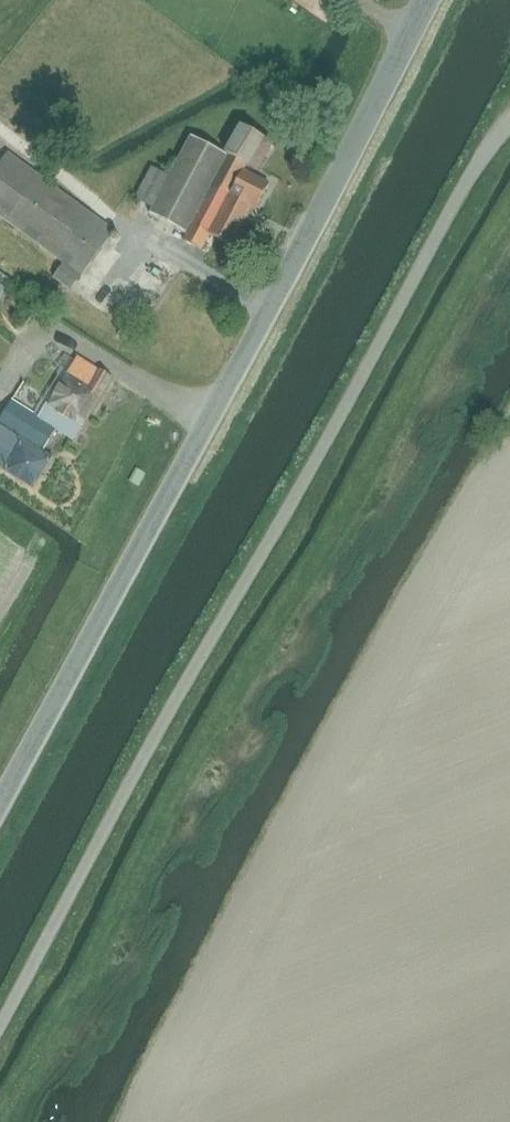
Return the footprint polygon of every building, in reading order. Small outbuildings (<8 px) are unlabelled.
[(150,215),(185,234),(187,235),(184,241),(202,251),(210,234),(231,246),(252,208),(257,210),(270,184),(243,170),(246,165),(258,172),(273,145),(241,127),(239,130),(226,155),(220,152),(191,136),(169,176),(152,167),(135,199),(153,209),(150,215)] [(22,166),(9,156),(0,169),(0,217),(66,264),(55,279),(73,291),(115,233),(22,166)] [(11,281),(0,274),(0,295),(1,296),(11,281)] [(107,375),(118,357),(87,339),(76,357),(107,375)] [(113,381),(76,359),(39,420),(16,406),(28,386),(23,383),(11,403),(10,402),(0,418),(0,426),(1,426),(0,427),(0,470),(33,491),(53,459),(43,453),(56,431),(73,441),(81,427),(83,429),(113,381)]
